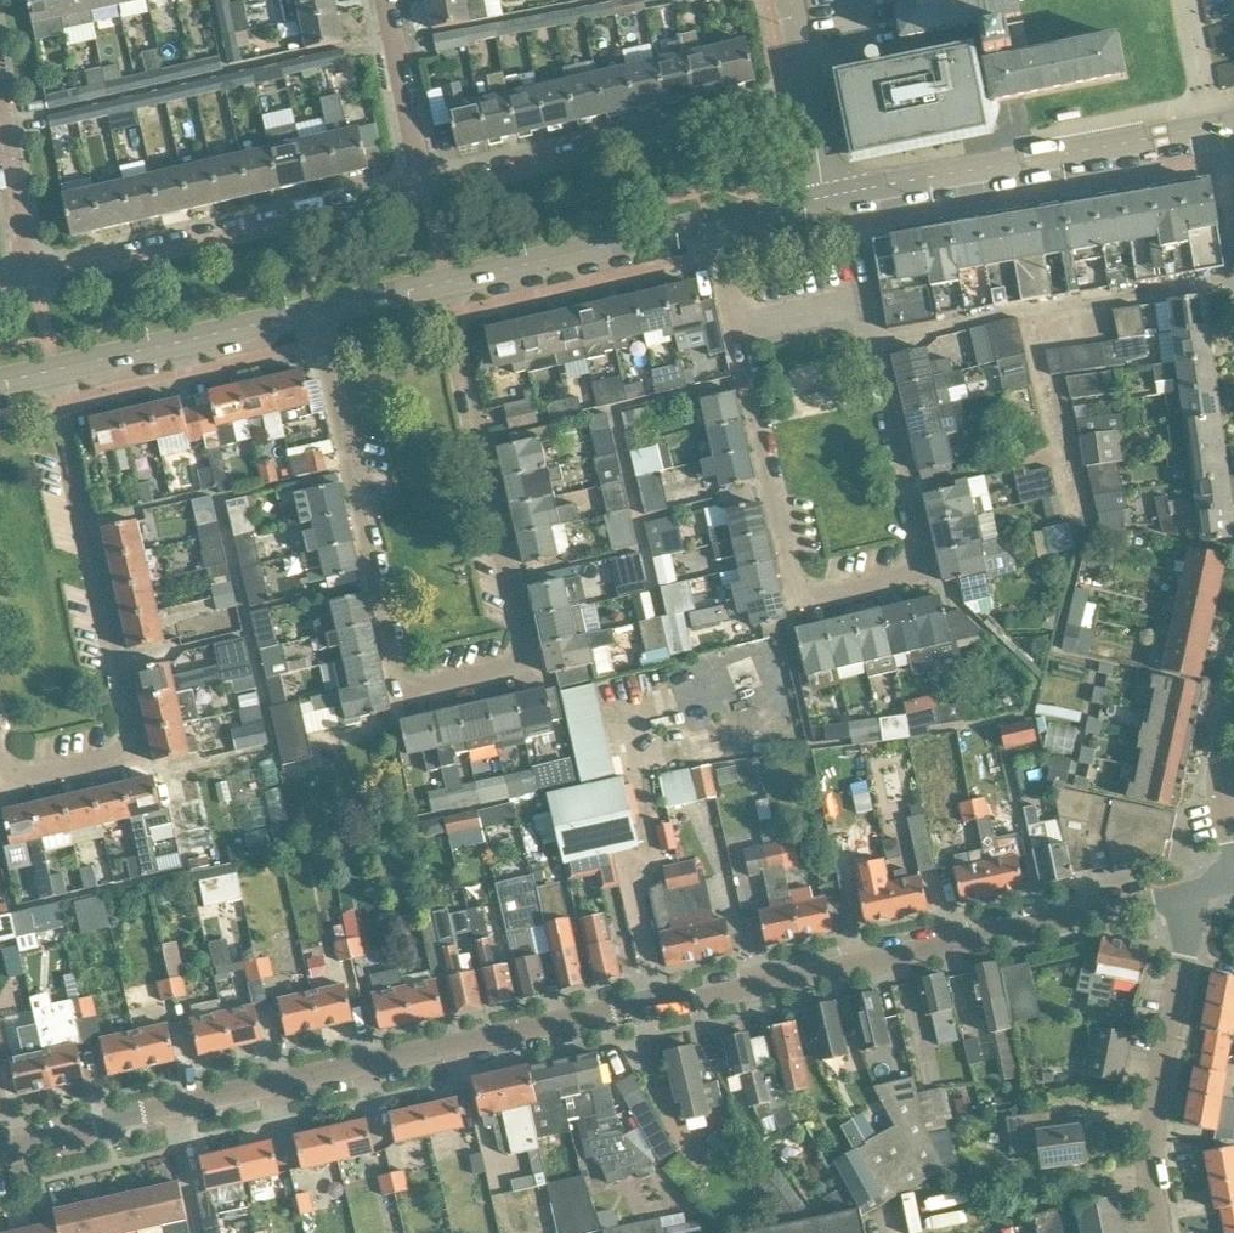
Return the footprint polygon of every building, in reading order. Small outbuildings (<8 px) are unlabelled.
[(60,18),(57,0),(28,0),(33,24),(60,18)] [(60,18),(62,18),(65,30),(94,23),(92,11),(89,12),(86,0),(57,0),(60,18)] [(89,12),(92,11),(117,6),(116,0),(86,0),(89,12)] [(218,8),(230,6),(229,4),(228,0),(216,0),(218,8)] [(302,22),(337,14),(335,0),(281,0),(286,22),(301,18),(302,22)] [(433,29),(490,18),(486,0),(427,0),(433,29)] [(613,3),(615,15),(644,10),(642,0),(629,0),(613,3)] [(644,10),(675,4),(674,0),(642,0),(644,10)] [(1018,0),(894,0),(902,39),(980,23),(981,28),(979,28),(985,56),(987,56),(988,61),(984,62),(984,66),(975,68),(971,49),(839,76),(856,156),(962,135),(962,132),(961,132),(963,125),(964,125),(965,125),(967,124),(968,124),(969,123),(970,122),(970,121),(970,120),(970,119),(970,118),(970,117),(969,116),(969,115),(968,114),(967,114),(973,95),(989,91),(992,104),(1126,77),(1117,34),(1003,58),(1002,53),(1012,51),(1007,23),(996,25),(995,20),(1021,15),(1018,0)] [(218,8),(224,37),(236,34),(236,32),(250,30),(244,1),(229,4),(230,6),(218,8)] [(613,3),(582,9),(584,21),(615,15),(613,3)] [(582,9),(553,14),(555,26),(584,21),(582,9)] [(337,14),(302,22),(307,49),(343,42),(337,14)] [(553,14),(523,20),(525,32),(555,26),(553,14)] [(523,20),(493,25),(496,37),(525,32),(523,20)] [(493,25),(463,31),(466,46),(468,46),(468,43),(496,37),(493,25)] [(466,46),(463,31),(434,36),(437,52),(466,46)] [(683,40),(682,40),(694,95),(723,89),(714,48),(700,51),(696,31),(681,34),(683,40)] [(236,34),(224,37),(229,64),(242,61),(236,34)] [(672,57),(655,61),(664,102),(694,95),(682,40),(669,43),(672,57)] [(746,40),(714,48),(723,89),(756,81),(746,40)] [(146,73),(132,76),(135,89),(165,82),(161,70),(162,70),(157,48),(141,52),(146,73)] [(344,49),(321,54),(325,66),(346,61),(344,49)] [(220,56),(190,63),(193,76),(223,69),(220,56)] [(302,58),(283,63),(285,75),(303,72),(305,71),(302,58)] [(567,81),(566,81),(575,122),(604,115),(595,74),(597,74),(595,61),(564,67),(567,81)] [(655,61),(625,68),(634,109),(664,102),(655,61)] [(120,63),(102,67),(101,68),(106,95),(135,89),(132,76),(123,79),(120,63)] [(190,63),(162,70),(161,70),(165,82),(193,76),(190,63)] [(283,63),(253,69),(256,82),(285,75),(283,63)] [(89,86),(75,89),(78,102),(106,95),(101,68),(102,67),(101,67),(86,70),(89,86)] [(625,68),(597,74),(595,74),(604,115),(634,109),(625,68)] [(253,69),(233,74),(236,87),(243,85),(256,82),(253,69)] [(492,98),(478,101),(487,142),(516,135),(507,94),(504,78),(503,72),(487,75),(492,98)] [(535,72),(504,78),(507,94),(516,135),(546,129),(536,88),(537,87),(535,72)] [(212,79),(194,83),(197,96),(215,92),(212,79)] [(566,81),(537,87),(536,88),(546,129),(575,122),(566,81)] [(194,83),(174,88),(176,100),(197,96),(194,83)] [(487,142),(478,101),(465,104),(460,83),(443,87),(458,148),(487,142)] [(78,102),(75,89),(45,96),(48,109),(78,102)] [(154,92),(135,96),(137,109),(158,105),(154,92)] [(321,99),(329,135),(330,135),(339,176),(369,169),(360,128),(348,131),(340,95),(321,99)] [(135,96),(105,103),(108,116),(137,109),(135,96)] [(94,106),(75,110),(78,123),(97,119),(94,106)] [(78,123),(75,110),(49,116),(49,118),(51,129),(69,125),(78,123)] [(267,132),(271,148),(280,189),(310,182),(300,142),(297,125),(267,132)] [(330,135),(329,135),(301,141),(300,142),(310,182),(339,176),(330,135)] [(61,142),(54,144),(58,160),(65,159),(61,142)] [(271,148),(241,155),(251,196),(280,189),(271,148)] [(241,155),(212,162),(221,203),(251,196),(241,155)] [(212,162),(182,168),(191,209),(221,203),(212,162)] [(182,168),(152,175),(162,216),(191,209),(182,168)] [(152,175),(123,182),(132,223),(162,216),(152,175)] [(123,182),(93,189),(103,230),(132,223),(123,182)] [(1192,183),(1181,188),(1189,233),(1218,228),(1210,183),(1193,186),(1192,183)] [(1153,193),(1152,193),(1166,276),(1195,271),(1189,233),(1181,188),(1180,188),(1181,194),(1174,196),(1170,185),(1153,193)] [(103,230),(93,189),(63,196),(72,236),(103,230)] [(1124,198),(1123,198),(1137,281),(1166,276),(1152,193),(1144,194),(1142,190),(1124,198)] [(1095,203),(1104,258),(1109,286),(1137,281),(1123,198),(1114,199),(1112,195),(1095,203)] [(1095,203),(1065,208),(1074,263),(1104,258),(1095,203)] [(1038,212),(1037,212),(1051,295),(1079,291),(1074,263),(1065,208),(1057,209),(1055,205),(1038,212)] [(1037,212),(1008,217),(1022,300),(1051,295),(1037,212)] [(1008,217),(979,222),(993,305),(1022,300),(1008,217)] [(950,227),(951,233),(952,233),(965,310),(993,305),(979,222),(950,227)] [(923,232),(922,232),(936,315),(965,310),(952,233),(951,233),(944,235),(940,225),(923,232)] [(1224,266),(1218,228),(1189,233),(1195,271),(1224,266)] [(936,315),(922,232),(873,241),(888,330),(937,322),(936,315)] [(664,290),(675,336),(678,350),(690,348),(688,336),(704,332),(709,356),(726,352),(715,300),(701,303),(700,299),(698,299),(695,283),(664,290)] [(664,290),(635,297),(643,333),(663,328),(665,338),(675,336),(664,290)] [(635,297),(606,304),(615,348),(615,349),(615,350),(630,347),(628,336),(643,333),(635,297)] [(1173,331),(1208,326),(1204,297),(1169,302),(1173,331)] [(606,304),(576,310),(585,346),(587,359),(606,355),(605,351),(615,349),(615,348),(606,304)] [(1114,310),(1120,341),(1133,338),(1133,337),(1146,335),(1142,306),(1114,310)] [(576,310),(547,317),(558,365),(587,359),(585,346),(576,310)] [(547,317),(518,324),(528,369),(528,372),(558,365),(547,317)] [(997,361),(998,362),(1026,356),(1017,317),(984,325),(993,362),(997,361)] [(528,369),(518,324),(488,330),(490,341),(475,344),(481,369),(482,369),(495,366),(496,367),(497,367),(500,380),(517,376),(516,372),(528,369)] [(1177,361),(1212,357),(1208,326),(1173,331),(1163,333),(1166,347),(1175,346),(1177,361)] [(1120,341),(1102,344),(1107,366),(1126,363),(1125,359),(1137,357),(1149,355),(1146,335),(1133,337),(1133,338),(1120,341)] [(1102,344),(1088,346),(1091,368),(1107,366),(1102,344)] [(1088,346),(1074,348),(1077,370),(1091,368),(1088,346)] [(1074,348),(1061,350),(1063,372),(1077,370),(1074,348)] [(893,357),(900,385),(952,373),(948,359),(928,363),(925,349),(912,352),(911,351),(907,352),(907,354),(893,357)] [(1063,372),(1061,350),(1047,352),(1051,373),(1063,372)] [(998,362),(1004,391),(1032,384),(1026,356),(998,362)] [(1181,391),(1216,387),(1212,357),(1177,361),(1155,365),(1157,380),(1179,377),(1181,391)] [(651,371),(656,393),(687,386),(682,364),(651,371)] [(900,385),(907,414),(951,404),(947,389),(966,384),(963,370),(952,373),(900,385)] [(304,371),(270,378),(278,413),(297,408),(300,423),(315,420),(304,371)] [(1103,394),(1100,372),(1068,376),(1073,398),(1103,394)] [(624,386),(625,386),(622,375),(592,383),(598,407),(627,400),(624,386)] [(270,378),(240,386),(247,420),(265,416),(270,439),(284,436),(278,413),(270,378)] [(643,382),(625,386),(624,386),(627,400),(646,395),(643,382)] [(1016,409),(1018,418),(1039,413),(1032,384),(1004,391),(1009,411),(1016,409)] [(212,404),(197,408),(204,439),(207,450),(220,447),(237,443),(235,432),(233,423),(247,420),(240,386),(209,392),(212,404)] [(1185,422),(1220,418),(1216,387),(1181,391),(1185,421),(1185,422)] [(527,399),(504,404),(506,411),(533,405),(537,404),(533,388),(525,390),(527,399)] [(700,432),(709,430),(741,423),(735,394),(721,397),(720,395),(716,397),(716,398),(693,403),(700,432)] [(579,396),(565,399),(568,414),(582,411),(579,396)] [(181,399),(148,406),(156,440),(187,433),(189,442),(204,439),(197,408),(184,411),(181,399)] [(568,414),(565,399),(547,403),(550,418),(568,414)] [(907,414),(913,442),(965,430),(962,416),(954,418),(951,404),(907,414)] [(533,405),(506,411),(505,411),(509,428),(537,422),(533,405)] [(148,406),(119,413),(127,447),(156,440),(148,406)] [(622,412),(631,450),(647,446),(642,424),(652,422),(649,406),(622,412)] [(588,417),(597,457),(597,458),(617,454),(608,412),(588,417)] [(127,447),(119,413),(90,420),(93,434),(78,437),(90,488),(105,484),(103,477),(119,474),(113,450),(127,447)] [(1039,413),(1018,418),(1024,447),(1046,443),(1040,413),(1039,414),(1039,413)] [(1076,420),(1080,437),(1121,431),(1121,430),(1128,429),(1125,413),(1076,420)] [(1173,453),(1224,446),(1220,418),(1185,422),(1185,421),(1169,423),(1173,453)] [(709,430),(716,459),(748,452),(741,423),(709,430)] [(499,449),(506,478),(547,469),(546,468),(541,443),(555,440),(552,426),(510,435),(512,446),(499,449)] [(965,430),(913,442),(920,472),(934,469),(934,470),(939,469),(938,468),(951,465),(947,449),(969,444),(965,430)] [(1084,467),(1089,466),(1117,462),(1113,432),(1080,437),(1084,467)] [(631,450),(638,479),(661,473),(663,472),(657,444),(647,446),(631,450)] [(1233,477),(1233,464),(1231,445),(1224,446),(1173,453),(1167,454),(1168,467),(1191,464),(1194,482),(1233,477)] [(294,477),(327,470),(323,451),(307,454),(308,459),(291,463),(294,477)] [(754,480),(748,452),(716,459),(700,463),(703,478),(719,474),(722,487),(736,484),(736,486),(741,484),(740,483),(754,480)] [(595,457),(602,487),(623,482),(617,454),(597,458),(597,457),(595,457)] [(280,481),(275,459),(257,463),(263,485),(280,481)] [(1089,466),(1095,495),(1124,491),(1118,462),(1089,466)] [(225,464),(210,467),(215,487),(229,484),(225,464)] [(506,478),(512,506),(543,500),(555,497),(551,482),(563,480),(560,465),(546,468),(547,469),(506,478)] [(1022,504),(1043,499),(1058,496),(1051,466),(1031,471),(1024,466),(1014,469),(1022,504)] [(215,487),(210,467),(197,469),(202,491),(215,487)] [(661,473),(638,479),(646,513),(669,508),(661,473)] [(1198,512),(1233,508),(1233,507),(1233,477),(1194,482),(1196,497),(1170,501),(1168,495),(1155,497),(1160,518),(1173,515),(1198,512)] [(137,486),(136,486),(140,505),(156,501),(151,480),(136,483),(137,486)] [(932,524),(978,514),(985,512),(982,499),(973,501),(968,480),(956,483),(957,488),(944,491),(943,490),(939,491),(939,492),(925,496),(932,524)] [(602,487),(608,514),(630,509),(623,482),(602,487)] [(302,523),(303,525),(346,515),(340,485),(326,488),(326,487),(321,488),(321,489),(307,492),(297,495),(301,516),(302,523)] [(140,505),(136,486),(125,489),(130,507),(140,505)] [(1095,495),(1099,513),(1122,510),(1129,509),(1124,491),(1095,495)] [(226,501),(235,541),(255,536),(254,532),(257,531),(248,496),(226,501)] [(1058,496),(1043,499),(1047,517),(1062,514),(1058,496)] [(577,503),(557,507),(555,497),(543,500),(512,506),(519,535),(565,524),(565,523),(573,522),(581,520),(577,503)] [(709,529),(713,546),(734,541),(766,534),(759,504),(746,507),(746,506),(741,507),(741,508),(728,511),(731,524),(709,529)] [(1198,512),(1202,542),(1233,538),(1233,518),(1233,508),(1198,512)] [(608,514),(605,515),(613,550),(637,545),(630,509),(608,514)] [(1122,510),(1099,513),(1103,531),(1126,530),(1122,510)] [(932,524),(939,552),(984,542),(978,514),(932,524)] [(305,538),(308,552),(353,542),(346,515),(314,523),(316,530),(304,532),(305,538)] [(645,523),(654,558),(672,555),(672,554),(686,551),(677,515),(645,523)] [(1178,537),(1173,515),(1160,518),(1163,534),(1178,537)] [(301,516),(289,519),(291,528),(303,525),(302,523),(301,516)] [(110,559),(144,552),(137,521),(103,529),(110,559)] [(221,534),(218,521),(198,526),(201,538),(221,534)] [(1075,548),(1069,523),(1043,528),(1049,553),(1075,548)] [(565,524),(519,535),(525,564),(539,561),(539,562),(544,561),(544,560),(556,557),(556,556),(558,556),(569,547),(565,524)] [(224,547),(221,534),(201,538),(208,568),(228,564),(224,547)] [(738,555),(741,570),(773,562),(766,534),(734,541),(713,546),(716,560),(738,555)] [(235,541),(242,567),(261,563),(255,536),(235,541)] [(984,542),(939,552),(945,582),(959,579),(965,604),(988,598),(991,598),(987,580),(985,573),(990,572),(986,557),(1013,550),(1010,536),(999,539),(984,542)] [(1086,540),(1084,551),(1098,554),(1100,543),(1086,540)] [(308,552),(302,553),(306,569),(324,566),(327,579),(341,576),(341,577),(346,576),(345,575),(359,572),(353,542),(308,552)] [(1222,581),(1227,557),(1178,546),(1174,561),(1186,564),(1184,573),(1222,581)] [(1098,554),(1084,551),(1081,564),(1095,567),(1098,554)] [(151,581),(144,552),(110,559),(117,589),(151,581)] [(624,557),(628,576),(633,595),(649,591),(645,572),(640,553),(624,557)] [(661,586),(662,587),(678,583),(678,582),(672,555),(654,558),(660,586),(661,586)] [(724,586),(728,603),(779,591),(773,562),(741,570),(744,582),(724,586)] [(261,563),(242,567),(251,606),(270,602),(261,563)] [(1184,573),(1179,598),(1216,606),(1222,581),(1184,573)] [(531,588),(537,617),(580,607),(586,606),(579,577),(562,581),(549,584),(549,582),(544,583),(545,585),(531,588)] [(662,587),(668,615),(669,617),(684,613),(696,610),(690,579),(678,582),(678,583),(662,587)] [(158,611),(151,581),(117,589),(124,619),(158,611)] [(235,594),(232,581),(212,586),(215,598),(235,594)] [(1076,587),(1073,600),(1087,604),(1090,590),(1076,587)] [(633,595),(639,624),(656,620),(656,618),(649,591),(633,595)] [(779,591),(728,603),(731,616),(751,611),(754,626),(767,623),(768,625),(772,623),(772,622),(786,619),(779,591)] [(238,606),(235,594),(215,598),(218,611),(238,606)] [(319,637),(329,634),(339,632),(371,625),(365,595),(351,598),(351,597),(346,598),(346,599),(332,602),(335,616),(315,621),(319,637)] [(912,604),(928,672),(929,674),(943,671),(937,646),(986,635),(961,611),(946,614),(945,611),(944,611),(941,597),(912,604)] [(1179,598),(1173,622),(1211,631),(1216,606),(1179,598)] [(1087,604),(1073,600),(1067,623),(1081,627),(1087,604)] [(923,650),(912,604),(883,611),(890,642),(894,657),(908,653),(923,650)] [(537,617),(544,646),(586,636),(580,607),(537,617)] [(894,657),(890,642),(883,611),(881,611),(880,607),(868,610),(869,614),(855,617),(866,663),(865,663),(869,677),(897,670),(893,657),(894,657)] [(251,612),(260,651),(280,646),(279,644),(270,608),(251,612)] [(165,642),(158,611),(124,619),(131,650),(165,642)] [(668,615),(661,616),(670,655),(693,650),(684,613),(669,617),(668,615)] [(1045,614),(1042,627),(1054,630),(1057,617),(1045,614)] [(646,654),(639,655),(642,667),(649,666),(671,661),(670,655),(661,616),(656,618),(656,620),(639,624),(646,654)] [(838,670),(865,663),(866,663),(855,617),(826,624),(838,670)] [(1173,622),(1168,647),(1205,655),(1211,631),(1173,622)] [(808,677),(838,670),(826,624),(797,631),(800,645),(799,645),(800,650),(801,649),(806,668),(808,677)] [(340,646),(343,659),(344,661),(378,653),(371,625),(339,632),(329,634),(331,648),(340,646)] [(586,636),(544,646),(550,674),(557,673),(560,688),(596,680),(590,651),(614,646),(611,630),(586,636)] [(245,637),(244,635),(213,642),(219,671),(231,668),(234,681),(254,676),(245,637)] [(1078,641),(1064,638),(1062,650),(1076,653),(1078,641)] [(260,651),(267,679),(283,675),(282,674),(290,672),(287,663),(283,644),(279,644),(280,646),(260,651)] [(1205,655),(1168,647),(1163,672),(1200,680),(1205,655)] [(335,661),(341,690),(341,692),(384,682),(378,653),(344,661),(343,659),(335,661)] [(309,657),(287,663),(290,672),(311,667),(309,657)] [(135,671),(142,702),(193,690),(194,690),(190,674),(173,678),(170,663),(135,671)] [(1101,663),(1099,672),(1112,674),(1114,665),(1101,663)] [(267,679),(273,706),(274,708),(290,704),(290,703),(283,675),(267,679)] [(257,689),(254,676),(234,681),(237,694),(257,689)] [(1156,690),(1152,708),(1198,718),(1205,687),(1153,676),(1150,688),(1156,690)] [(341,692),(341,690),(312,697),(315,710),(335,705),(340,727),(362,722),(361,717),(372,715),(372,716),(377,715),(377,714),(391,710),(384,682),(341,692)] [(565,692),(585,786),(617,779),(597,684),(565,692)] [(1095,686),(1093,695),(1108,698),(1110,689),(1095,686)] [(556,687),(516,697),(525,738),(526,737),(554,731),(552,721),(563,718),(556,687)] [(200,720),(193,690),(142,702),(149,732),(183,724),(200,720)] [(261,706),(257,692),(239,696),(243,710),(261,706)] [(499,693),(486,696),(496,744),(498,743),(499,749),(527,743),(526,737),(525,738),(516,697),(500,700),(499,693)] [(1108,698),(1093,695),(1092,702),(1106,705),(1108,698)] [(476,706),(459,709),(466,741),(469,750),(496,744),(486,696),(474,699),(476,706)] [(271,707),(279,743),(309,736),(301,700),(290,703),(290,704),(274,708),(273,706),(271,707)] [(938,706),(937,706),(939,726),(965,720),(963,703),(938,706)] [(269,744),(261,706),(243,710),(241,711),(243,723),(232,726),(237,751),(269,744)] [(908,714),(907,714),(912,736),(931,734),(930,727),(939,726),(937,706),(936,706),(931,708),(917,711),(908,714)] [(1143,723),(1140,736),(1191,748),(1198,718),(1152,708),(1148,724),(1143,723)] [(459,709),(430,716),(442,768),(460,764),(455,744),(466,741),(459,709)] [(907,714),(879,718),(882,741),(912,736),(907,714)] [(442,768),(430,716),(402,723),(405,736),(404,737),(405,741),(406,741),(409,754),(424,751),(428,771),(442,768)] [(1089,716),(1087,725),(1101,728),(1103,719),(1089,716)] [(852,738),(850,738),(851,745),(882,741),(879,718),(851,722),(852,738)] [(827,741),(850,738),(852,738),(851,722),(825,725),(827,741)] [(1001,729),(1005,747),(1037,741),(1033,722),(1001,729)] [(200,752),(196,736),(187,738),(183,724),(149,732),(156,762),(190,754),(199,752),(200,752)] [(1101,728),(1087,725),(1086,732),(1099,735),(1101,728)] [(309,736),(279,743),(284,764),(314,758),(309,736)] [(1143,750),(1139,768),(1185,778),(1191,748),(1140,736),(1137,748),(1143,750)] [(1082,746),(1080,755),(1095,758),(1097,749),(1082,746)] [(1095,758),(1080,755),(1079,762),(1093,765),(1095,758)] [(572,760),(553,765),(557,787),(577,783),(572,760)] [(659,771),(667,808),(717,797),(710,765),(692,769),(692,767),(669,772),(668,769),(659,771)] [(1185,778),(1139,768),(1136,784),(1130,782),(1126,797),(1178,808),(1185,778)] [(505,776),(503,776),(508,797),(538,791),(532,769),(505,774),(505,776)] [(503,776),(476,782),(481,803),(508,797),(503,776)] [(1074,785),(1088,788),(1090,778),(1076,776),(1074,785)] [(150,830),(174,825),(170,808),(162,810),(155,777),(124,784),(132,818),(140,855),(145,875),(160,871),(150,830)] [(565,863),(612,853),(640,847),(625,778),(618,780),(617,779),(585,786),(585,787),(550,794),(565,863)] [(476,782),(446,788),(451,809),(481,803),(476,782)] [(132,818),(124,784),(94,791),(102,825),(132,818)] [(451,809),(446,788),(429,792),(433,813),(451,809)] [(1171,841),(1177,815),(1053,788),(1065,844),(1066,844),(1073,874),(1112,866),(1113,871),(1115,870),(1114,865),(1163,855),(1166,840),(1171,841)] [(102,825),(94,791),(64,798),(72,832),(102,825)] [(72,832),(64,798),(35,804),(42,839),(72,832)] [(972,801),(960,803),(964,824),(977,821),(977,820),(972,801)] [(42,839),(35,804),(4,811),(12,845),(28,842),(33,865),(48,862),(42,839)] [(1066,844),(1065,844),(1050,847),(1045,822),(1040,823),(1036,805),(1024,808),(1041,886),(1074,879),(1073,874),(1066,844)] [(479,824),(476,810),(444,817),(448,832),(468,827),(476,825),(479,824)] [(925,814),(908,817),(920,873),(937,869),(925,814)] [(785,869),(779,843),(773,817),(760,820),(765,844),(744,848),(751,877),(763,874),(771,910),(760,913),(767,946),(800,938),(790,893),(785,869)] [(990,817),(977,820),(977,821),(983,852),(986,863),(993,897),(1025,890),(1018,858),(1023,857),(1018,836),(996,841),(990,817)] [(443,818),(422,824),(426,837),(446,832),(443,818)] [(796,840),(779,843),(785,869),(801,866),(796,840)] [(241,844),(229,846),(233,865),(245,862),(241,844)] [(970,855),(952,859),(962,903),(993,897),(986,863),(983,852),(970,855)] [(612,853),(565,863),(569,881),(599,875),(602,891),(620,888),(612,853)] [(145,875),(140,855),(128,858),(132,878),(145,875)] [(885,860),(853,867),(859,891),(861,900),(866,924),(897,917),(890,884),(885,860)] [(696,861),(679,865),(700,960),(734,953),(728,929),(726,920),(715,922),(706,883),(701,884),(696,861)] [(542,862),(531,865),(533,875),(535,881),(546,878),(542,862)] [(700,960),(679,865),(664,868),(667,883),(662,884),(650,889),(662,943),(667,967),(700,960)] [(81,869),(85,888),(98,885),(93,866),(81,869)] [(897,883),(890,884),(897,917),(929,911),(924,887),(922,878),(909,880),(906,868),(894,871),(897,883)] [(240,871),(224,874),(198,880),(204,907),(246,897),(240,871)] [(68,892),(63,873),(51,876),(55,895),(68,892)] [(535,888),(536,888),(535,881),(533,875),(497,883),(522,999),(548,993),(540,957),(538,958),(531,926),(543,924),(535,888)] [(54,895),(49,876),(38,878),(39,883),(40,888),(43,898),(54,895)] [(810,889),(790,893),(800,938),(833,931),(826,899),(813,901),(810,889)] [(111,927),(103,894),(74,902),(82,934),(111,927)] [(558,895),(539,900),(560,991),(584,985),(576,947),(569,919),(564,921),(558,895)] [(483,906),(469,909),(469,911),(473,930),(475,942),(484,982),(489,1006),(514,1000),(510,976),(509,974),(507,966),(496,968),(490,939),(483,906)] [(31,909),(14,913),(19,937),(37,933),(31,909)] [(432,920),(445,974),(447,973),(456,1013),(482,1008),(474,973),(462,975),(456,947),(449,909),(433,912),(435,920),(432,920)] [(0,916),(0,941),(19,937),(14,913),(0,916)] [(581,920),(595,983),(621,977),(613,941),(610,942),(603,915),(581,920)] [(433,976),(445,974),(432,920),(422,923),(433,976)] [(361,936),(349,939),(353,959),(365,956),(361,936)] [(353,959),(349,939),(336,942),(341,961),(353,959)] [(1141,984),(1145,965),(1149,948),(1104,939),(1103,939),(1099,956),(1087,954),(1079,990),(1091,993),(1089,1004),(1109,1008),(1115,979),(1141,984)] [(269,956),(257,959),(262,978),(274,975),(269,956)] [(262,978),(257,959),(245,962),(250,981),(262,978)] [(971,969),(976,992),(979,1004),(985,1003),(992,1035),(996,1034),(1002,1063),(1017,1059),(1004,999),(1005,999),(1002,987),(997,963),(971,969)] [(1214,974),(1208,1007),(1233,1012),(1233,978),(1214,974)] [(944,975),(918,981),(926,1016),(933,1015),(940,1046),(959,1042),(944,975)] [(182,976),(170,979),(175,998),(186,995),(182,976)] [(175,998),(170,979),(158,981),(163,1001),(175,998)] [(444,1016),(439,992),(437,982),(434,982),(405,989),(412,1023),(444,1016)] [(346,985),(312,993),(320,1028),(354,1021),(346,985)] [(412,1023),(405,989),(376,995),(373,996),(376,1006),(381,1030),(412,1023)] [(320,1028),(312,993),(279,1000),(287,1036),(320,1028)] [(890,1045),(878,994),(865,997),(862,995),(857,997),(855,999),(850,1000),(862,1051),(890,1045)] [(92,997),(81,999),(85,1018),(96,1016),(92,997)] [(85,1018),(81,999),(69,1001),(73,1020),(85,1018)] [(59,1034),(41,1038),(44,1052),(52,1088),(86,1080),(80,1057),(78,1044),(81,1044),(76,1020),(73,1020),(69,1001),(53,1005),(53,1009),(59,1034)] [(808,1010),(819,1061),(847,1054),(836,1003),(808,1010)] [(255,1005),(224,1013),(232,1048),(263,1041),(255,1005)] [(1233,1036),(1233,1012),(1208,1007),(1203,1031),(1207,1032),(1205,1048),(1231,1053),(1233,1036)] [(232,1048),(224,1013),(192,1020),(200,1055),(232,1048)] [(52,1088),(44,1052),(38,1022),(20,1026),(26,1055),(11,1059),(14,1071),(19,1095),(52,1088)] [(168,1023),(134,1031),(142,1068),(176,1060),(168,1023)] [(784,1070),(786,1080),(789,1093),(811,1089),(804,1059),(796,1023),(769,1029),(779,1071),(784,1070)] [(1121,1083),(1131,1034),(1094,1027),(1085,1075),(1121,1083)] [(142,1068),(134,1031),(101,1038),(109,1075),(142,1068)] [(772,1111),(787,1104),(775,1077),(764,1080),(762,1070),(757,1071),(748,1034),(724,1039),(733,1077),(743,1075),(751,1107),(753,1106),(759,1121),(773,1115),(772,1111)] [(964,1042),(969,1065),(984,1062),(979,1038),(964,1042)] [(666,1053),(672,1077),(683,1123),(696,1120),(709,1117),(692,1047),(666,1053)] [(597,1053),(574,1058),(581,1092),(590,1090),(597,1121),(618,1117),(611,1083),(604,1085),(597,1053)] [(1222,1099),(1230,1059),(1203,1054),(1200,1070),(1196,1069),(1192,1093),(1222,1099)] [(560,1098),(565,1096),(574,1094),(579,1119),(584,1118),(593,1158),(603,1171),(605,1170),(604,1174),(605,1177),(606,1179),(608,1181),(613,1183),(615,1183),(620,1181),(623,1177),(636,1172),(641,1178),(650,1175),(652,1166),(656,1165),(653,1162),(653,1161),(627,1136),(625,1137),(618,1131),(600,1135),(597,1121),(590,1090),(581,1092),(574,1058),(552,1063),(560,1098)] [(573,1130),(565,1096),(560,1098),(552,1063),(529,1068),(537,1103),(530,1104),(537,1138),(538,1138),(573,1130)] [(540,1148),(538,1138),(537,1138),(530,1104),(537,1103),(529,1068),(475,1080),(485,1127),(494,1125),(500,1150),(508,1155),(540,1148)] [(875,1087),(874,1087),(926,1180),(944,1170),(928,1133),(927,1132),(920,1102),(918,1094),(914,1079),(875,1087)] [(945,1086),(918,1094),(920,1102),(927,1132),(936,1120),(953,1118),(945,1086)] [(640,1127),(627,1136),(653,1161),(658,1158),(659,1160),(676,1150),(642,1087),(624,1097),(640,1127)] [(1222,1099),(1192,1093),(1185,1126),(1209,1130),(1233,1135),(1233,1101),(1222,1099)] [(458,1099),(424,1107),(430,1135),(464,1127),(458,1099)] [(430,1135),(424,1107),(390,1115),(396,1143),(430,1135)] [(1050,1112),(1026,1115),(1008,1117),(1013,1154),(1041,1151),(1043,1168),(1086,1163),(1081,1126),(1052,1130),(1050,1112)] [(953,1120),(953,1118),(936,1120),(927,1132),(928,1133),(944,1170),(958,1172),(956,1156),(953,1154),(948,1122),(953,1120)] [(367,1120),(331,1128),(339,1161),(375,1153),(367,1120)] [(867,1145),(857,1150),(886,1203),(926,1180),(911,1154),(895,1125),(865,1142),(867,1145)] [(339,1161),(331,1128),(295,1136),(302,1167),(303,1169),(339,1161)] [(236,1150),(244,1183),(280,1175),(273,1142),(236,1150)] [(1211,1181),(1233,1177),(1233,1148),(1206,1153),(1211,1181)] [(208,1191),(244,1183),(236,1150),(201,1158),(208,1191)] [(857,1150),(833,1164),(856,1206),(859,1205),(860,1209),(862,1216),(886,1203),(857,1150)] [(486,1173),(482,1154),(471,1156),(475,1175),(486,1173)] [(403,1172),(391,1174),(396,1193),(408,1191),(403,1172)] [(513,1180),(515,1191),(515,1192),(547,1185),(547,1184),(544,1173),(513,1180)] [(396,1193),(391,1174),(380,1177),(384,1196),(396,1193)] [(549,1183),(559,1232),(588,1232),(602,1230),(597,1213),(584,1176),(549,1183)] [(1211,1181),(1217,1210),(1221,1209),(1224,1225),(1233,1223),(1233,1177),(1211,1181)] [(180,1183),(154,1188),(163,1227),(189,1221),(180,1183)] [(154,1188),(130,1194),(138,1232),(163,1227),(154,1188)] [(309,1192),(297,1195),(301,1214),(313,1211),(309,1192)] [(105,1199),(112,1232),(135,1232),(138,1232),(130,1194),(105,1199)] [(301,1214),(297,1195),(285,1198),(289,1217),(301,1214)] [(206,1232),(222,1232),(213,1196),(198,1199),(206,1232)] [(1120,1221),(1115,1197),(1091,1202),(1034,1214),(1038,1232),(1122,1232),(1120,1221)] [(80,1205),(86,1232),(112,1232),(105,1199),(80,1205)] [(57,1223),(58,1222),(61,1232),(86,1232),(80,1205),(55,1211),(57,1223)] [(862,1216),(857,1219),(853,1211),(747,1232),(865,1232),(862,1216)] [(700,1222),(662,1230),(659,1218),(602,1230),(603,1232),(702,1232),(700,1222)] [(32,1228),(33,1232),(61,1232),(58,1222),(57,1223),(32,1228)]
